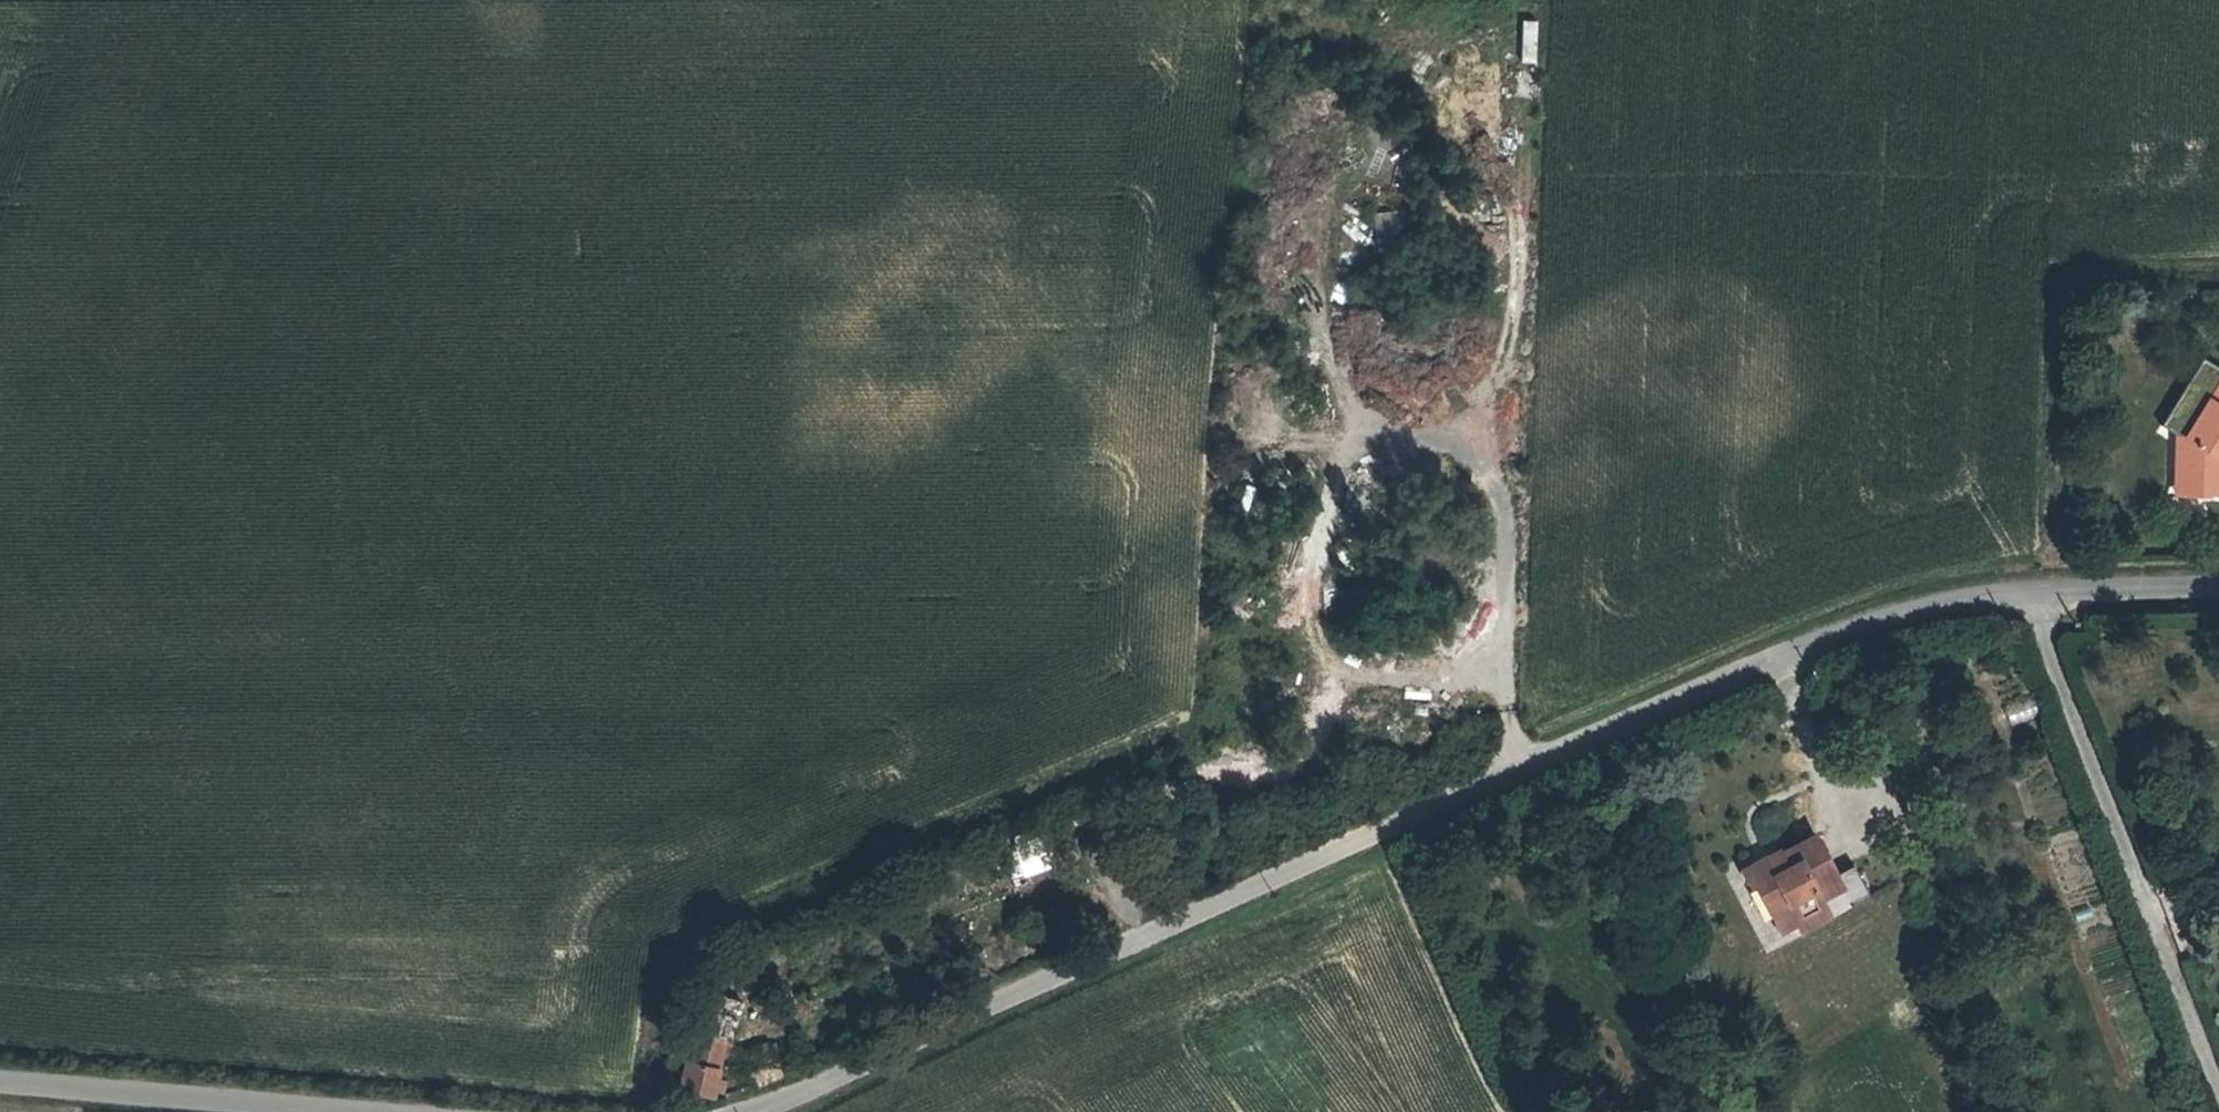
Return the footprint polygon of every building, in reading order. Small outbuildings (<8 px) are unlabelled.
[(1521,20),(1520,62),(1536,62),(1537,20),(1521,20)] [(2173,473),(2181,473),(2181,497),(2218,498),(2218,490),(2218,473),(2215,469),(2218,460),(2218,411),(2205,402),(2183,434),(2174,435),(2173,473)] [(2181,473),(2173,473),(2172,497),(2181,497),(2181,473)] [(2025,695),(2003,708),(2013,725),(2035,712),(2025,695)] [(1753,883),(1772,922),(1789,911),(1794,921),(1819,908),(1825,920),(1845,958),(1873,944),(1838,876),(1835,877),(1813,836),(1777,855),(1774,852),(1738,871),(1746,886),(1753,883)] [(1819,908),(1794,921),(1796,927),(1799,932),(1825,920),(1819,908)] [(1789,911),(1772,922),(1779,935),(1796,927),(1794,921),(1789,911)] [(693,1034),(681,1081),(712,1089),(736,997),(699,988),(687,1032),(693,1034)] [(767,1052),(737,1061),(743,1082),(774,1074),(767,1052)]
